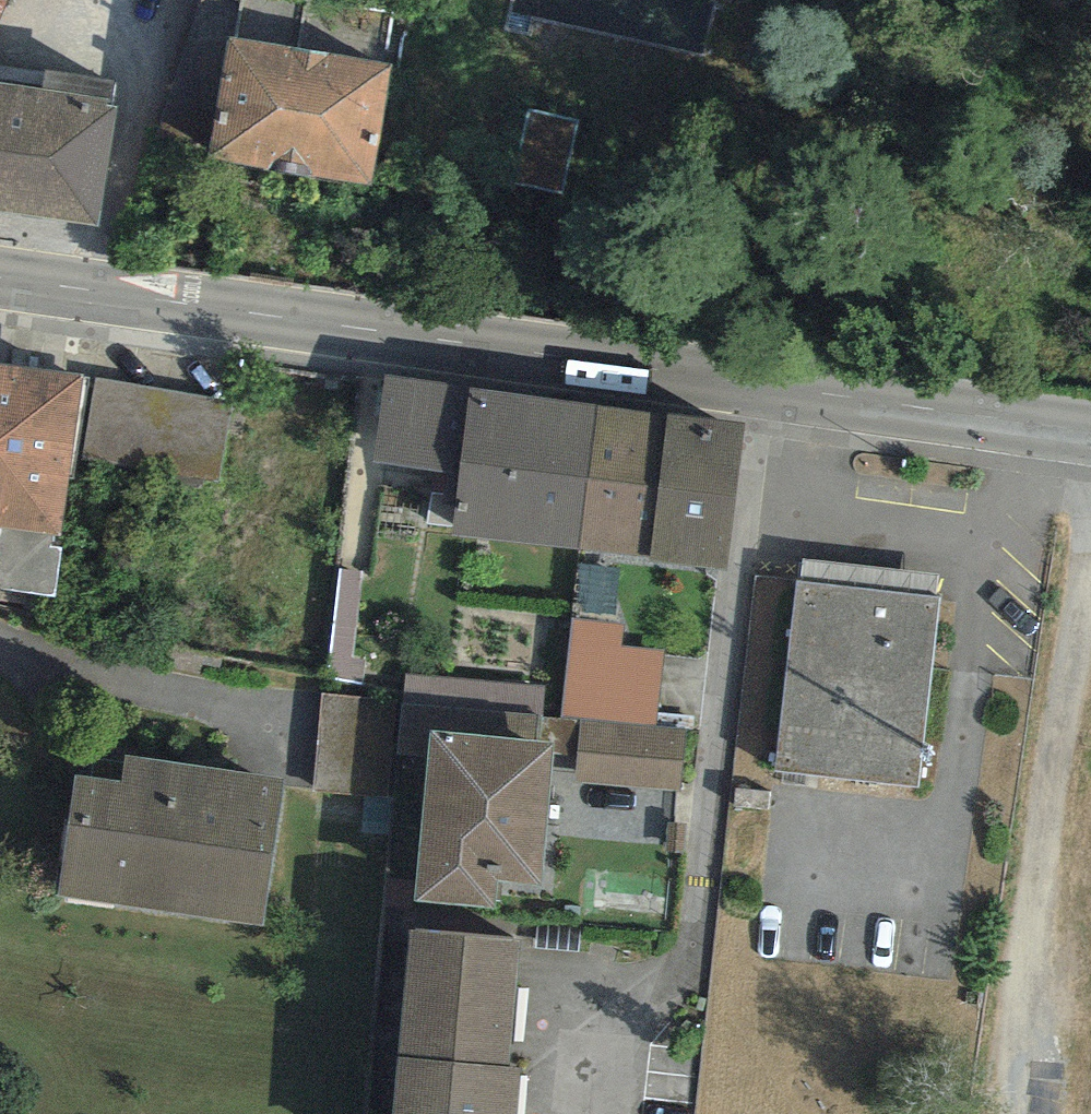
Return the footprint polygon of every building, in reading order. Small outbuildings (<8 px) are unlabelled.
[(392,66),(227,36),(205,159),(370,189),(392,66)] [(44,69),(41,88),(112,99),(115,80),(44,69)] [(0,81),(0,209),(100,225),(120,100),(112,99),(41,88),(0,81)] [(0,364),(0,526),(52,534),(61,534),(83,376),(0,364)] [(470,388),(384,377),(372,464),(459,475),(470,388)] [(230,399),(95,378),(83,460),(218,481),(230,399)] [(596,405),(470,388),(459,475),(451,532),(577,549),(596,405)] [(668,414),(596,405),(577,549),(649,558),(668,414)] [(745,425),(668,414),(649,558),(726,568),(745,425)] [(52,534),(0,526),(0,587),(56,596),(63,547),(50,545),(52,534)] [(803,559),(800,581),(935,596),(938,574),(803,559)] [(578,563),(574,611),(605,614),(609,565),(578,563)] [(800,581),(795,581),(775,770),(919,786),(939,596),(935,596),(800,581)] [(561,709),(561,715),(582,717),(657,724),(664,648),(621,644),(623,622),(570,617),(561,709)] [(541,738),(545,685),(404,674),(402,702),(397,754),(428,756),(431,729),(541,738)] [(397,754),(402,702),(324,694),(314,790),(392,798),(397,754)] [(657,724),(582,717),(576,780),(679,789),(685,727),(657,724)] [(428,756),(413,901),(495,909),(498,880),(538,884),(553,741),(541,738),(431,729),(428,756)] [(121,778),(74,772),(58,896),(265,922),(284,776),(124,755),(121,778)] [(408,929),(394,1113),(514,1113),(518,1065),(508,1064),(518,938),(408,929)]
